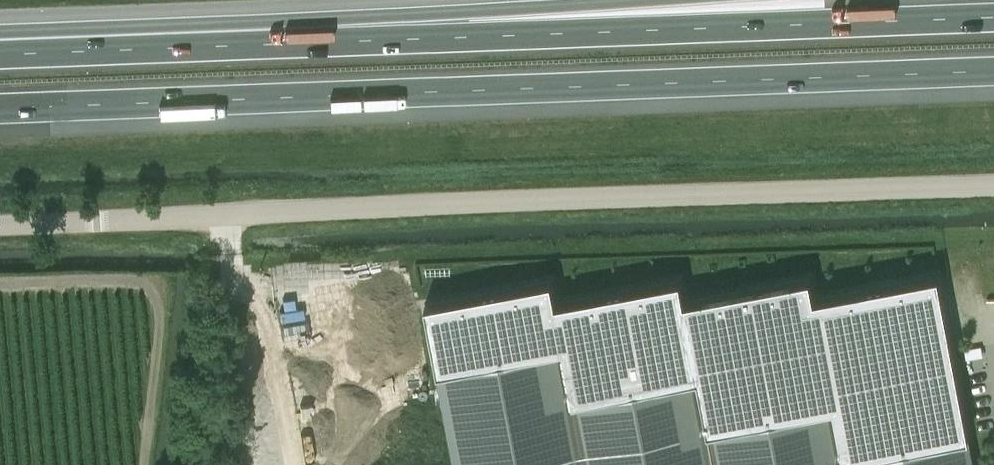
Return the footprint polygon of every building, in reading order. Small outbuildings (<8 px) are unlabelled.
[(425,303),(455,464),(974,464),(938,274),(814,298),(810,277),(684,301),(680,279),(555,302),(551,279),(425,303)]
